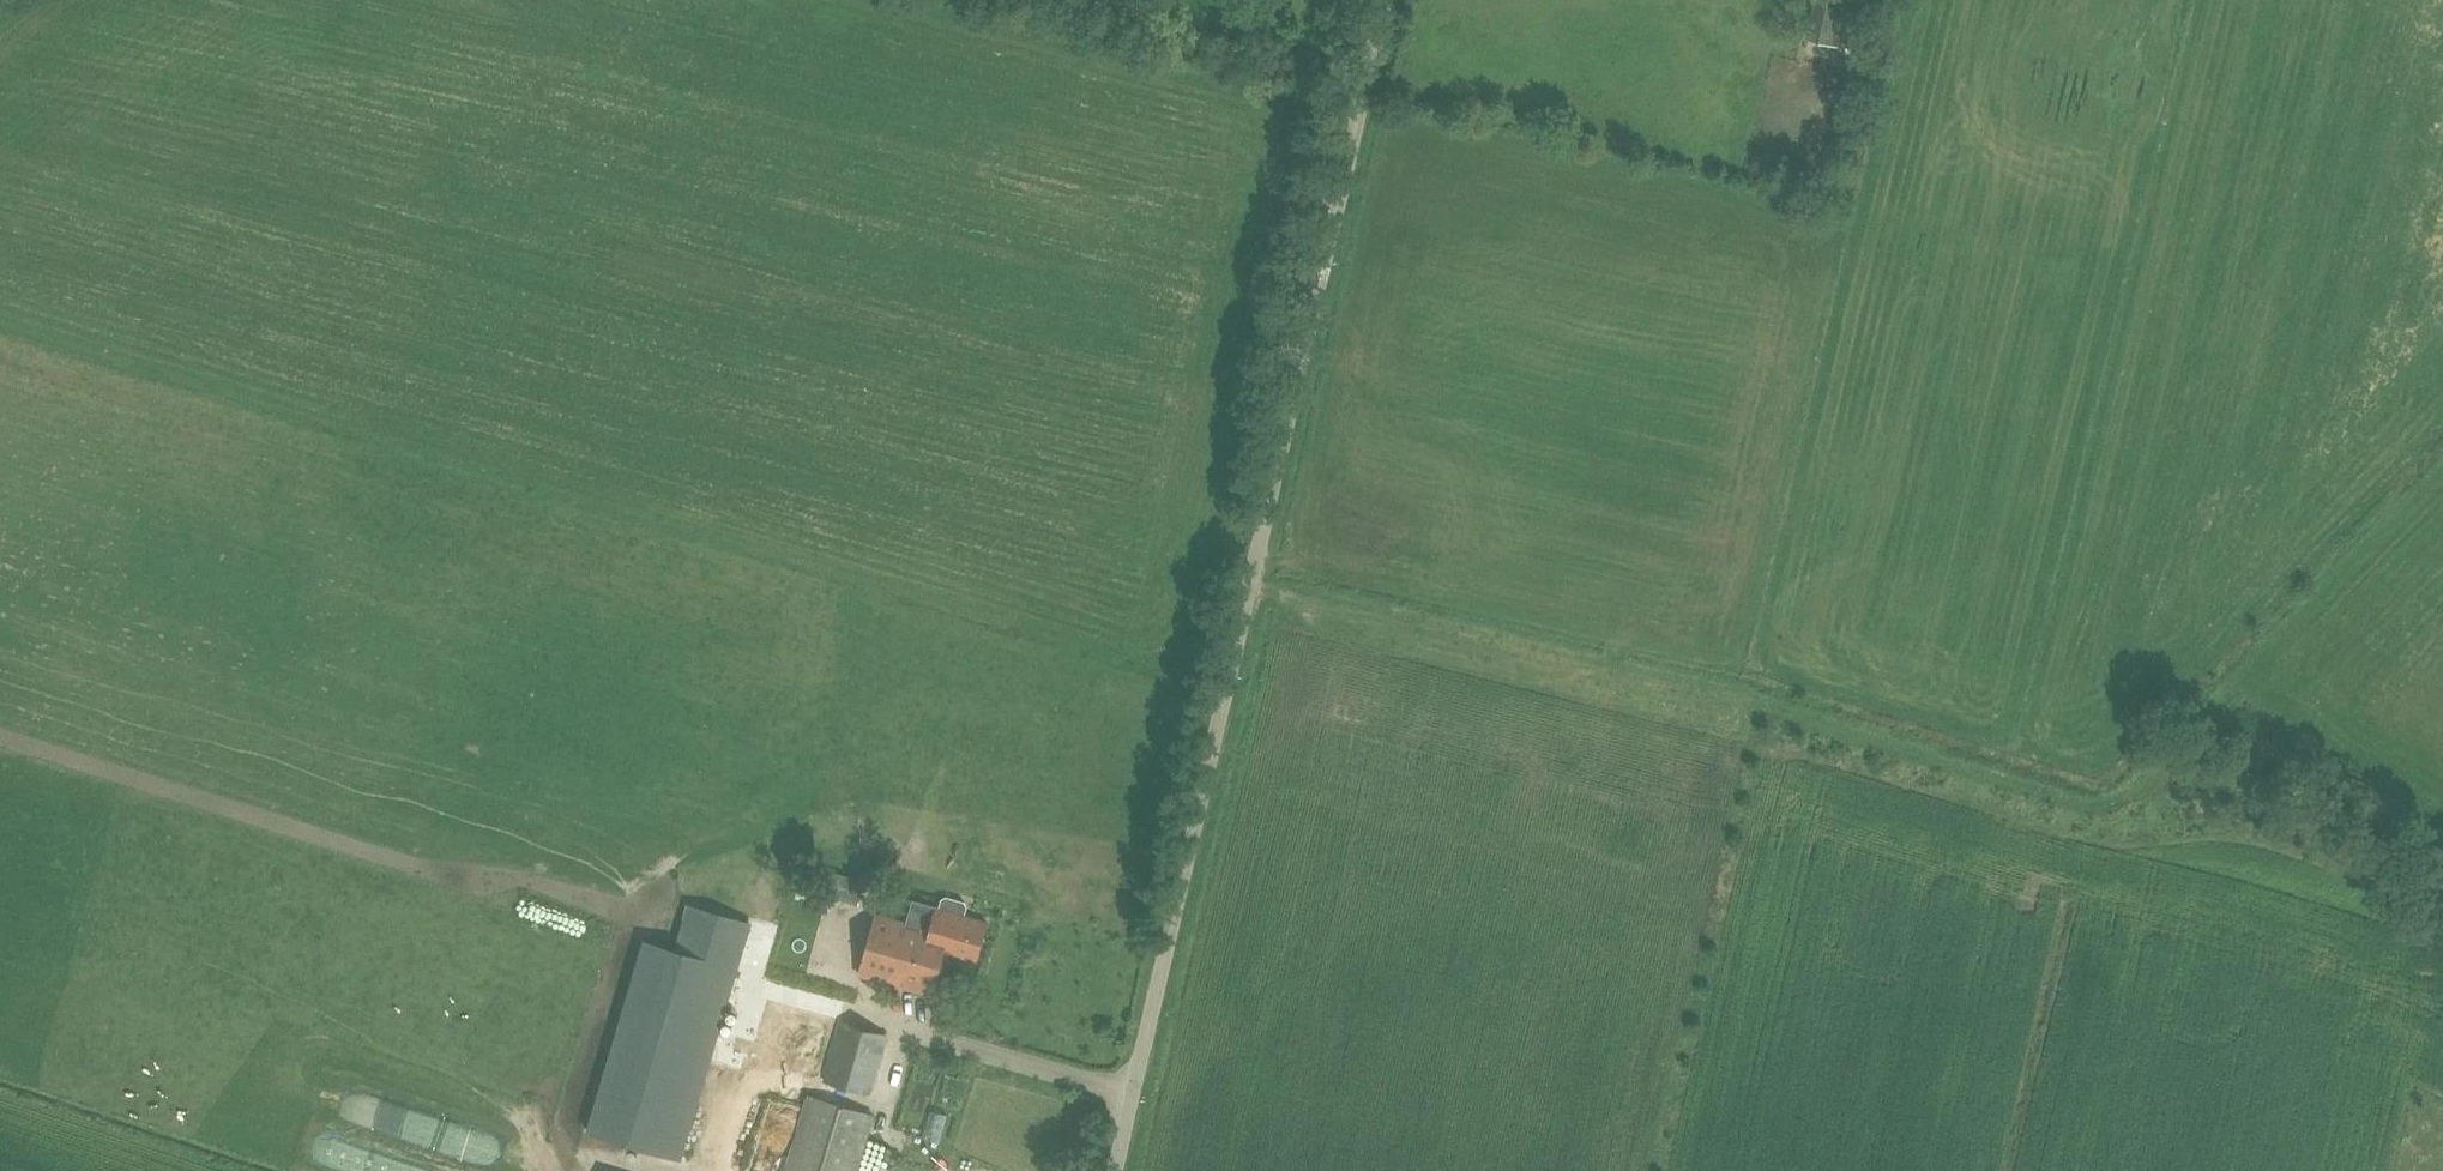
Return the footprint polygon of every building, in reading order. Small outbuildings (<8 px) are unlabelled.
[(1810,40),(1844,47),(1854,0),(1818,0),(1810,40)] [(2442,852),(2442,830),(2433,825),(2423,844),(2442,852)] [(939,908),(937,907),(930,930),(876,914),(858,974),(931,994),(943,953),(974,962),(986,921),(964,915),(967,906),(964,901),(946,896),(941,899),(939,908)] [(686,1170),(717,1170),(748,1058),(779,949),(780,944),(719,927),(707,972),(676,963),(622,1153),(686,1170)] [(827,964),(779,949),(748,1058),(815,1077),(831,1020),(839,1022),(823,1081),(870,1094),(887,1035),(850,1023),(854,1008),(838,1003),(840,990),(821,984),(827,964)] [(875,1114),(808,1094),(784,1170),(857,1170),(875,1114)] [(1095,1117),(1080,1114),(1077,1128),(1092,1131),(1095,1117)]
